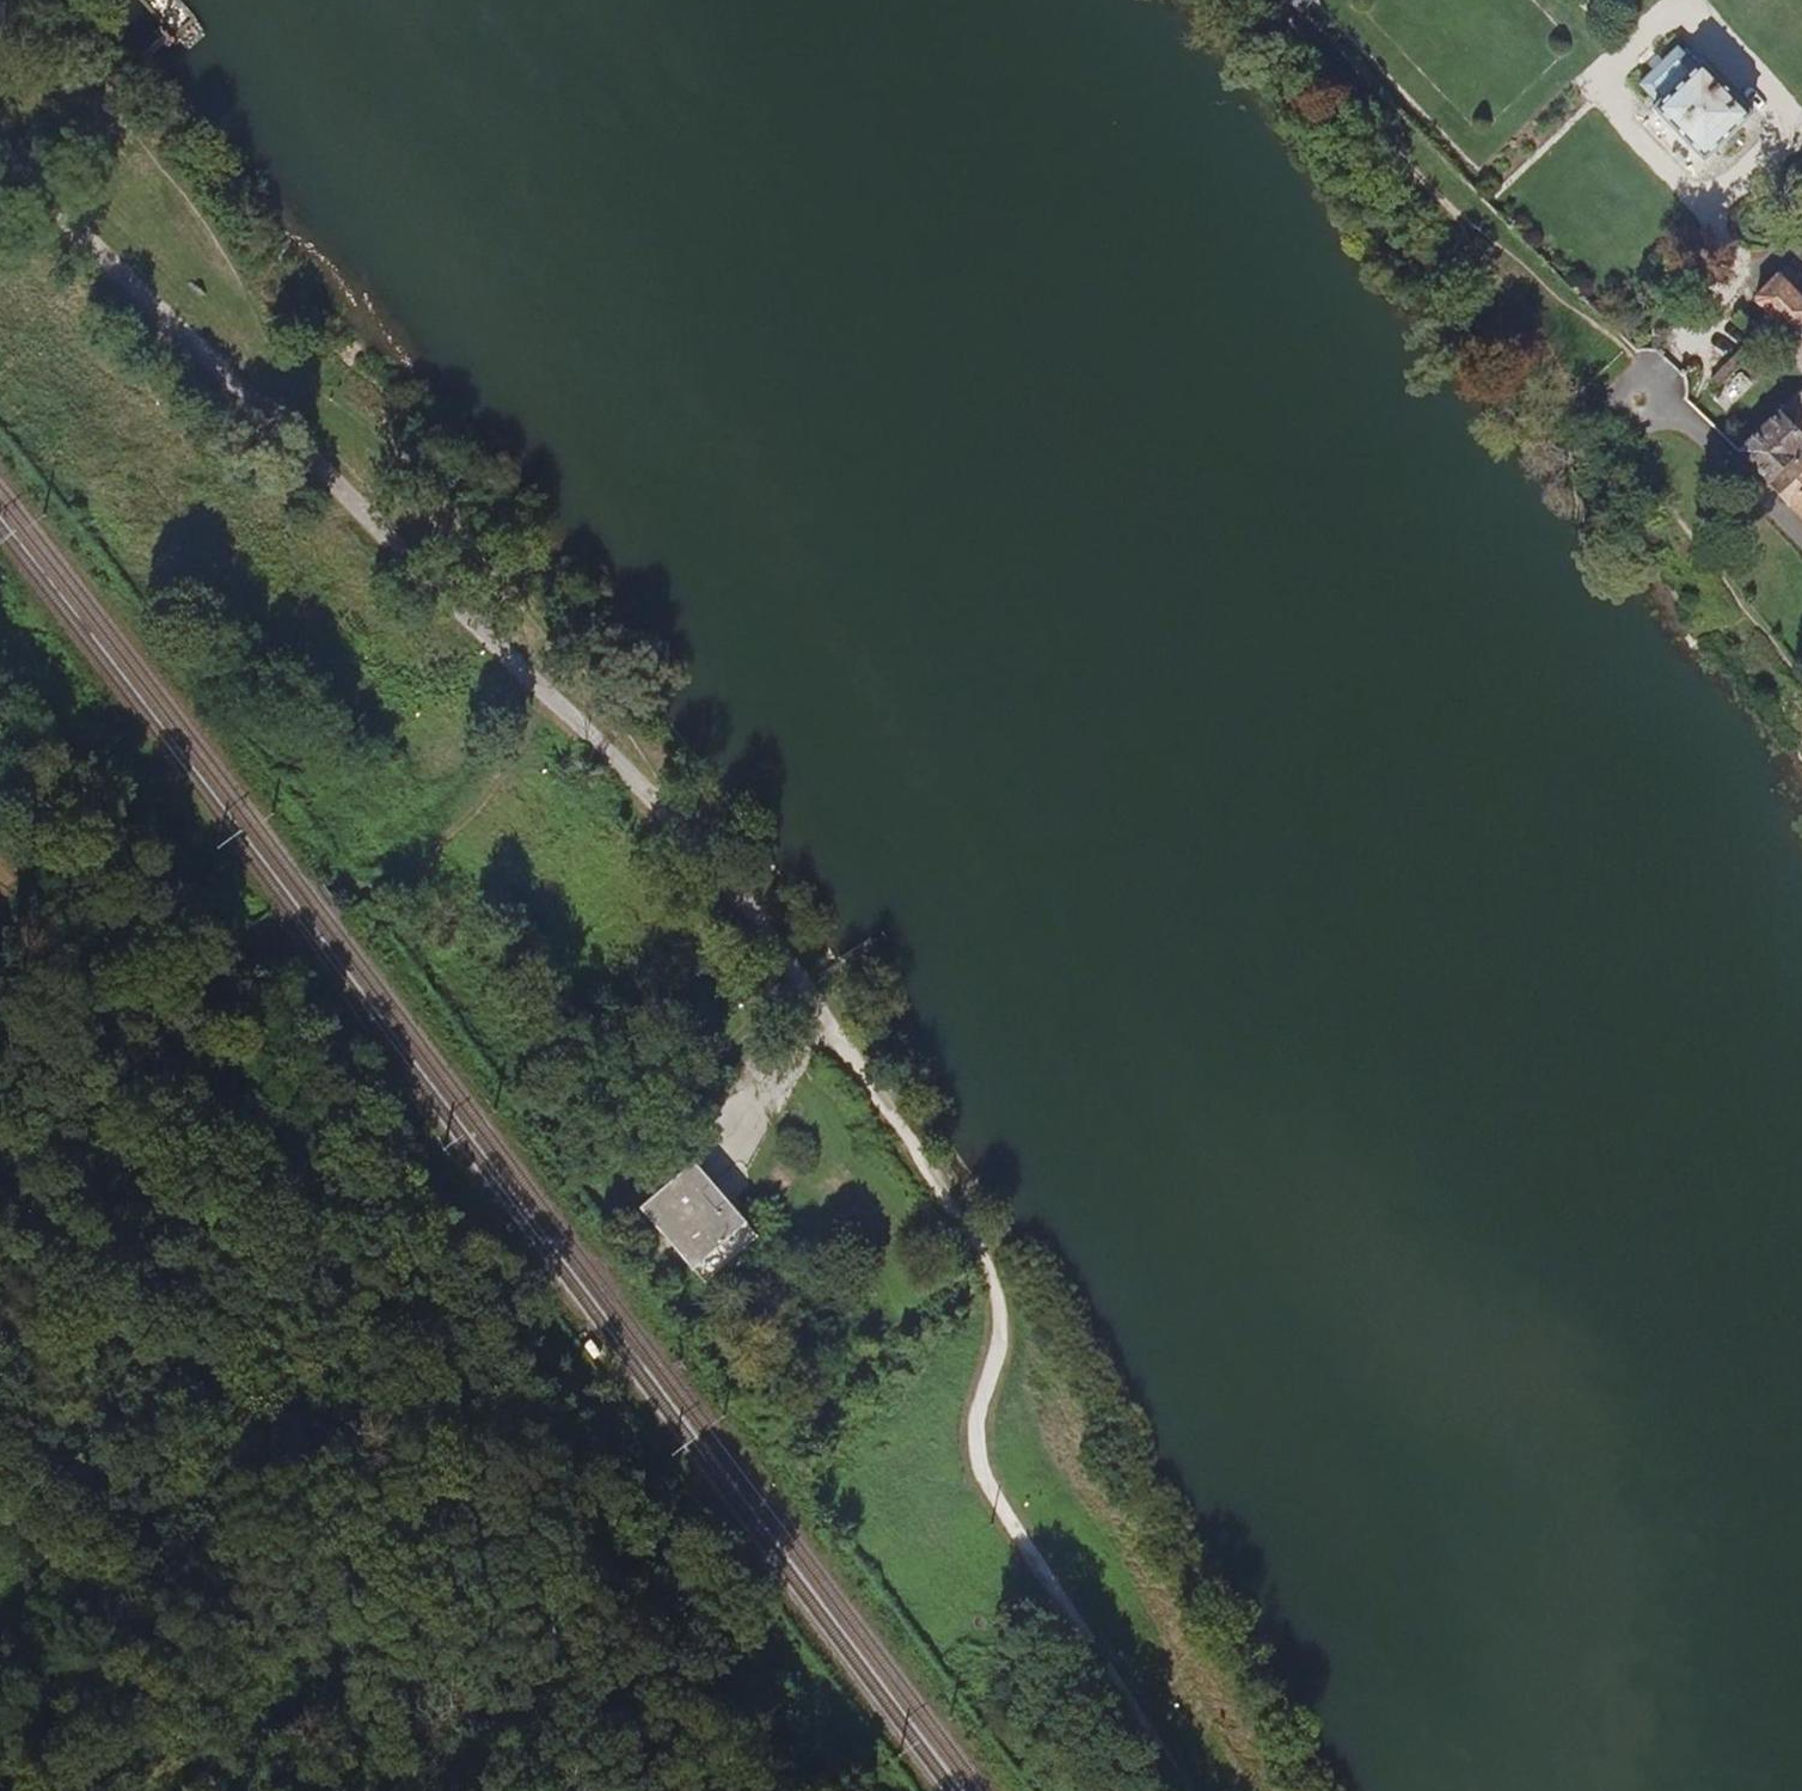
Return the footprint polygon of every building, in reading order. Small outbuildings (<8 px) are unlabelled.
[(1299,11),(1310,0),(1288,0),(1299,11)] [(1701,159),(1704,162),(1753,113),(1701,61),(1696,66),(1678,47),(1637,84),(1656,104),(1652,109),(1655,112),(1701,159)] [(1787,267),(1785,267),(1778,274),(1777,274),(1755,298),(1755,302),(1786,334),(1792,334),(1801,344),(1801,281),(1787,267)] [(1801,432),(1801,392),(1782,413),(1801,432)] [(1768,481),(1799,452),(1801,449),(1801,432),(1782,413),(1780,411),(1739,452),(1768,481)] [(1800,453),(1801,451),(1801,449),(1799,452),(1768,481),(1790,504),(1801,517),(1801,455),(1800,453)] [(639,1206),(693,1269),(748,1222),(694,1160),(639,1206)] [(759,1235),(748,1222),(693,1269),(705,1282),(759,1235)]
